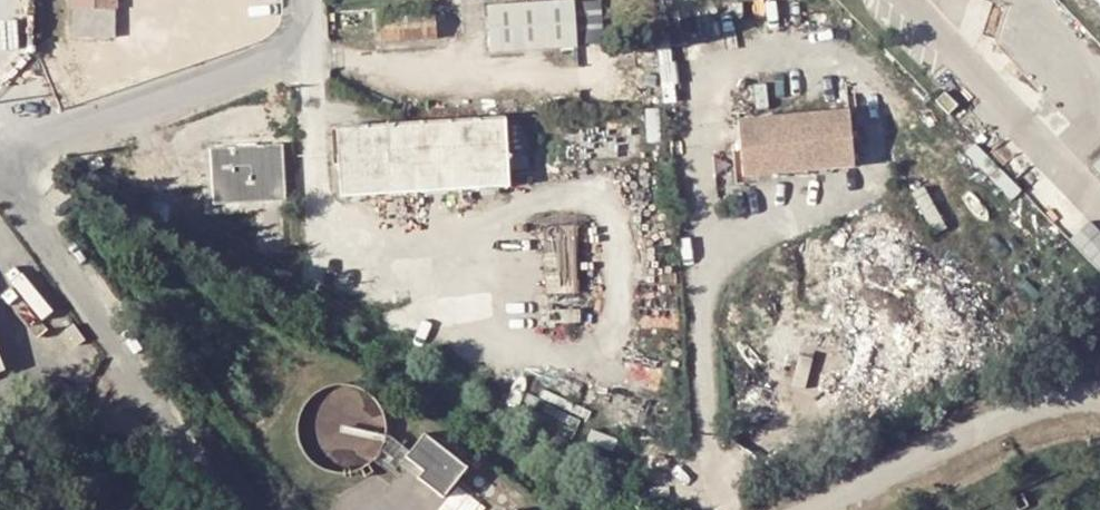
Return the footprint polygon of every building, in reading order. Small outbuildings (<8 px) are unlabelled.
[(491,40),(576,36),(575,0),(490,0),(491,40)] [(107,7),(67,6),(66,34),(106,35),(107,7)] [(967,94),(958,83),(946,94),(956,103),(967,94)] [(746,162),(853,155),(849,102),(741,110),(746,162)] [(503,111),(338,124),(344,190),(509,179),(503,111)] [(214,202),(285,199),(282,145),(212,149),(214,202)] [(1090,222),(1079,230),(1070,238),(1079,253),(1090,263),(1099,272),(1099,232),(1090,222)] [(469,466),(426,431),(408,454),(427,469),(421,477),(445,496),(469,466)] [(631,490),(631,503),(639,503),(639,490),(631,490)]
